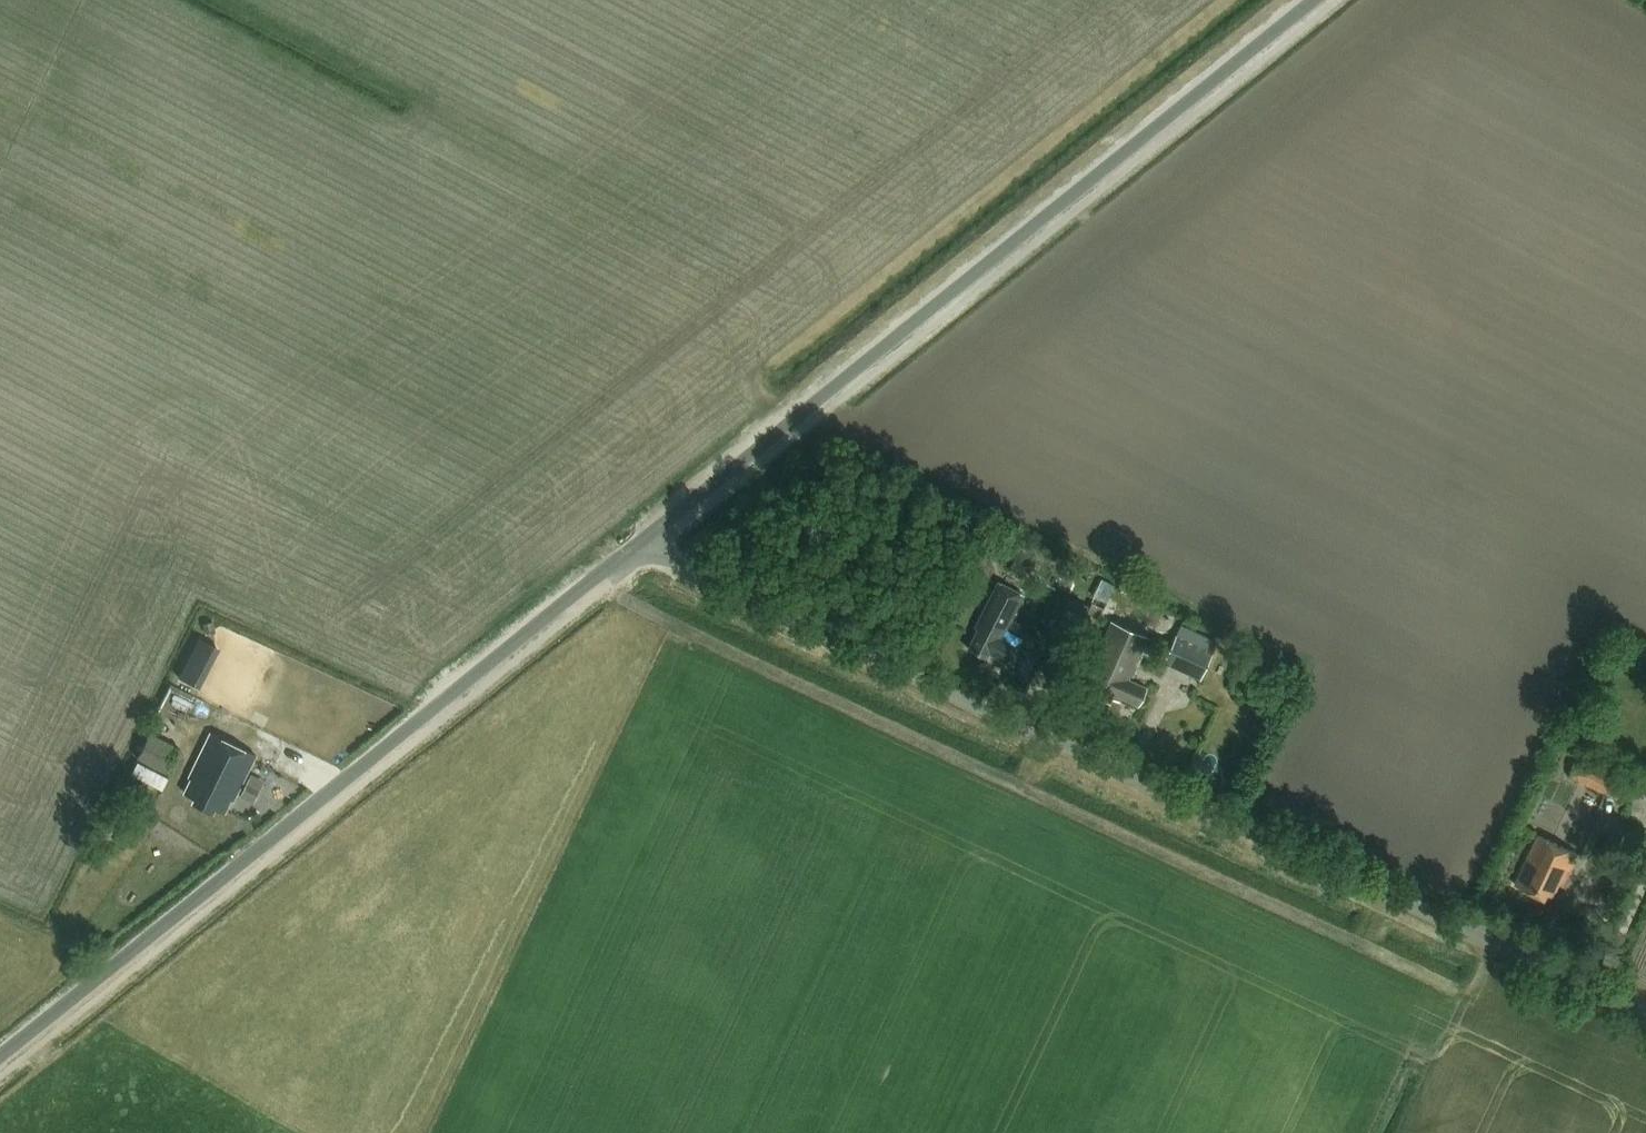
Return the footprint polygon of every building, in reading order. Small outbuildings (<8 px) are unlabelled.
[(1006,663),(1014,647),(997,639),(1019,595),(995,582),(972,627),(975,628),(964,648),(983,658),(986,653),(1006,663)] [(1065,644),(1079,615),(1061,606),(1047,636),(1065,644)] [(207,642),(217,640),(212,622),(202,625),(207,642)] [(1135,703),(1141,690),(1124,682),(1143,638),(1109,623),(1080,689),(1106,701),(1108,696),(1116,698),(1117,696),(1135,703)] [(1212,652),(1175,635),(1163,663),(1199,679),(1212,652)] [(171,684),(147,731),(152,733),(172,691),(191,700),(193,695),(171,684)] [(182,748),(150,734),(138,759),(170,774),(182,748)] [(232,801),(254,757),(211,735),(191,775),(193,780),(187,791),(196,796),(195,800),(211,808),(212,805),(224,811),(229,800),(232,801)] [(1627,777),(1580,755),(1570,777),(1617,799),(1627,777)] [(261,789),(248,783),(242,795),(255,801),(261,789)] [(1563,885),(1577,854),(1537,835),(1512,886),(1542,900),(1545,893),(1552,897),(1559,883),(1563,885)]
